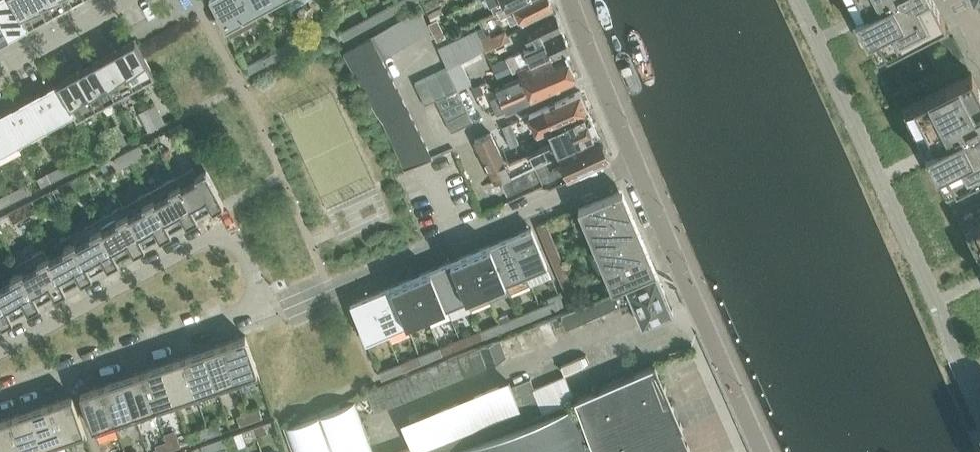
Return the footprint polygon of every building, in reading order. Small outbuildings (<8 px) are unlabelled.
[(11,39),(30,29),(14,0),(0,0),(0,19),(11,39)] [(30,29),(49,19),(39,0),(14,0),(30,29)] [(49,19),(68,8),(63,0),(39,0),(49,19)] [(68,8),(83,0),(63,0),(68,8)] [(226,29),(227,28),(231,35),(259,20),(255,12),(248,0),(210,0),(226,29)] [(255,12),(278,0),(248,0),(255,12)] [(397,1),(400,8),(415,0),(399,0),(397,1)] [(424,4),(427,11),(441,4),(439,0),(432,0),(424,4)] [(494,13),(498,11),(497,9),(501,7),(502,8),(518,0),(488,0),(494,13)] [(497,9),(498,11),(499,11),(502,19),(509,16),(513,24),(520,21),(523,26),(555,11),(551,0),(518,0),(502,8),(501,7),(497,9)] [(854,15),(853,16),(858,26),(859,25),(875,56),(945,20),(935,0),(846,0),(854,15)] [(387,7),(368,17),(372,24),(390,13),(387,7)] [(441,7),(428,13),(432,21),(445,15),(441,7)] [(373,105),(372,105),(386,123),(409,111),(382,59),(430,30),(420,8),(346,51),(345,52),(345,53),(345,54),(345,55),(373,105)] [(555,11),(523,26),(523,27),(521,27),(527,43),(561,27),(555,11)] [(432,21),(428,23),(437,40),(446,36),(438,18),(432,21)] [(11,39),(0,19),(0,45),(11,39)] [(358,22),(340,32),(344,39),(362,29),(358,22)] [(322,24),(304,34),(307,40),(326,30),(322,24)] [(507,57),(492,64),(498,78),(518,69),(518,68),(550,54),(552,59),(566,53),(571,50),(563,31),(561,27),(527,43),(529,47),(507,57)] [(476,29),(438,47),(448,67),(460,60),(479,50),(484,48),(485,49),(485,48),(480,37),(476,29)] [(489,33),(480,37),(485,48),(509,37),(505,29),(490,36),(489,33)] [(135,39),(115,50),(135,85),(155,74),(135,39)] [(294,39),(275,49),(279,56),(298,46),(294,39)] [(115,50),(96,60),(116,96),(135,85),(115,50)] [(479,50),(460,60),(464,68),(483,59),(479,50)] [(550,54),(518,68),(518,69),(521,76),(523,76),(533,99),(577,79),(566,53),(552,59),(550,54)] [(264,55),(246,65),(250,72),(268,62),(264,55)] [(96,60),(77,70),(97,106),(116,96),(96,60)] [(460,60),(448,67),(458,88),(471,82),(464,68),(460,60)] [(425,104),(436,99),(452,131),(473,121),(447,67),(415,82),(425,104)] [(77,70),(59,81),(75,111),(76,111),(79,116),(97,106),(77,70)] [(979,262),(979,88),(972,72),(901,108),(923,150),(922,150),(927,160),(928,160),(928,161),(979,262)] [(499,96),(491,99),(495,111),(496,111),(497,115),(505,111),(531,99),(533,99),(523,76),(521,76),(496,88),(499,96)] [(48,86),(48,87),(41,91),(41,90),(30,96),(47,127),(75,111),(59,81),(48,86)] [(546,106),(529,114),(538,134),(549,128),(553,126),(552,125),(588,109),(580,90),(557,101),(546,106)] [(12,106),(2,112),(18,143),(47,127),(30,96),(20,102),(13,106),(12,106)] [(150,113),(157,126),(165,121),(157,109),(150,113)] [(552,125),(553,126),(549,128),(554,141),(505,163),(491,132),(475,139),(496,182),(501,179),(598,132),(588,109),(552,125)] [(409,111),(386,123),(405,168),(433,157),(409,111)] [(0,113),(0,153),(18,143),(2,112),(0,113)] [(150,113),(144,116),(149,130),(157,126),(150,113)] [(181,122),(169,129),(174,139),(187,133),(181,122)] [(510,123),(502,126),(510,146),(519,143),(510,123)] [(111,133),(119,145),(127,141),(118,129),(111,133)] [(569,176),(609,157),(598,132),(501,179),(508,194),(541,178),(544,184),(545,184),(550,185),(569,176)] [(111,133),(105,136),(110,150),(119,145),(111,133)] [(127,150),(133,161),(145,154),(140,144),(127,150)] [(127,150),(115,156),(120,167),(133,161),(127,150)] [(82,155),(84,154),(84,153),(66,163),(71,170),(88,161),(86,162),(82,155)] [(52,170),(55,178),(53,179),(71,170),(66,163),(49,171),(49,172),(52,170)] [(193,166),(175,176),(197,216),(198,215),(197,213),(212,205),(213,207),(224,201),(206,169),(197,174),(193,166)] [(74,178),(79,188),(91,182),(86,171),(74,178)] [(187,222),(197,216),(175,176),(149,191),(171,230),(172,230),(171,227),(185,219),(187,222)] [(79,188),(74,178),(61,184),(67,195),(79,188)] [(9,192),(13,200),(31,191),(30,190),(28,192),(24,184),(27,183),(26,183),(9,192)] [(622,189),(578,207),(587,228),(631,210),(622,189)] [(149,191),(123,205),(144,245),(146,244),(144,242),(159,234),(160,236),(171,230),(149,191)] [(13,200),(9,192),(0,197),(0,207),(13,200)] [(20,205),(26,216),(38,209),(33,199),(20,205)] [(20,205),(8,211),(14,222),(26,216),(20,205)] [(123,205),(96,219),(118,259),(119,258),(118,256),(133,248),(134,250),(144,245),(123,205)] [(631,210),(587,228),(595,248),(640,229),(631,210)] [(96,219),(69,234),(73,242),(74,241),(92,274),(93,273),(92,271),(107,263),(108,265),(118,259),(96,219)] [(545,221),(537,225),(546,246),(554,242),(545,221)] [(547,264),(540,248),(532,226),(510,235),(526,273),(547,264)] [(640,229),(595,248),(603,268),(648,249),(640,229)] [(510,235),(490,244),(510,291),(530,282),(526,273),(510,235)] [(64,247),(65,250),(50,258),(49,255),(48,256),(65,288),(67,287),(65,285),(80,277),(81,279),(92,274),(74,241),(73,242),(64,247)] [(554,242),(546,246),(554,265),(562,262),(554,242)] [(490,244),(470,252),(490,299),(510,291),(490,244)] [(44,248),(16,263),(20,271),(21,270),(39,303),(40,302),(39,300),(54,291),(55,294),(65,288),(48,256),(44,248)] [(648,249),(603,268),(612,289),(625,284),(656,270),(656,271),(657,271),(648,249)] [(470,252),(450,260),(466,298),(470,308),(490,299),(470,252)] [(450,260),(431,269),(446,306),(466,298),(450,260)] [(562,262),(554,265),(562,285),(571,282),(562,262)] [(431,269),(411,277),(426,315),(446,306),(431,269)] [(39,303),(21,270),(20,271),(11,276),(12,279),(0,285),(0,295),(13,317),(14,317),(12,314),(27,306),(28,308),(39,303)] [(665,292),(656,271),(656,270),(625,284),(612,289),(613,289),(552,316),(555,323),(563,320),(566,326),(590,316),(591,318),(600,314),(599,312),(621,302),(623,307),(623,308),(633,304),(641,324),(673,311),(665,292)] [(411,277),(391,286),(407,323),(426,315),(411,277)] [(571,282),(562,285),(571,306),(580,303),(571,282)] [(391,286),(371,294),(387,332),(407,323),(391,286)] [(550,303),(540,307),(543,314),(557,308),(558,309),(564,306),(559,293),(547,297),(550,303)] [(351,303),(350,303),(366,340),(387,332),(371,294),(350,303),(351,303)] [(1,321),(2,323),(13,317),(0,295),(0,321),(1,321)] [(540,307),(526,312),(529,319),(543,314),(540,307)] [(514,317),(500,323),(503,330),(517,324),(514,317)] [(500,323),(486,328),(489,335),(503,330),(500,323)] [(474,333),(460,339),(463,346),(477,340),(474,333)] [(246,335),(224,342),(239,385),(260,378),(246,335)] [(460,339),(446,345),(449,352),(463,346),(460,339)] [(224,342),(204,349),(219,392),(239,385),(224,342)] [(204,349),(183,356),(198,399),(219,392),(204,349)] [(420,355),(423,362),(437,356),(434,349),(420,355)] [(420,355),(406,361),(409,368),(423,362),(420,355)] [(183,356),(163,363),(178,406),(198,399),(183,356)] [(155,366),(143,370),(157,413),(178,406),(163,363),(155,366)] [(394,365),(379,372),(382,379),(397,372),(394,365)] [(143,370),(122,377),(137,420),(157,413),(143,370)] [(122,377),(102,384),(117,427),(137,420),(122,377)] [(102,384),(80,392),(95,435),(117,427),(102,384)] [(72,395),(51,402),(66,445),(87,438),(72,395)] [(51,402),(31,409),(46,451),(66,445),(51,402)] [(248,411),(251,421),(263,417),(259,407),(248,411)] [(10,416),(23,451),(46,451),(31,409),(10,416)] [(248,411),(237,415),(240,425),(251,421),(248,411)] [(10,416),(0,420),(0,451),(23,451),(10,416)] [(219,422),(207,426),(211,435),(222,431),(219,422)] [(253,426),(257,436),(268,432),(265,422),(253,426)] [(207,426),(196,430),(199,439),(211,435),(207,426)] [(253,426),(242,430),(245,440),(257,436),(253,426)] [(167,440),(170,450),(181,446),(178,436),(167,440)] [(212,441),(216,450),(227,446),(224,437),(212,441)] [(155,444),(158,451),(163,451),(170,450),(167,440),(155,444)] [(201,445),(204,451),(211,451),(216,450),(212,441),(201,445)]
